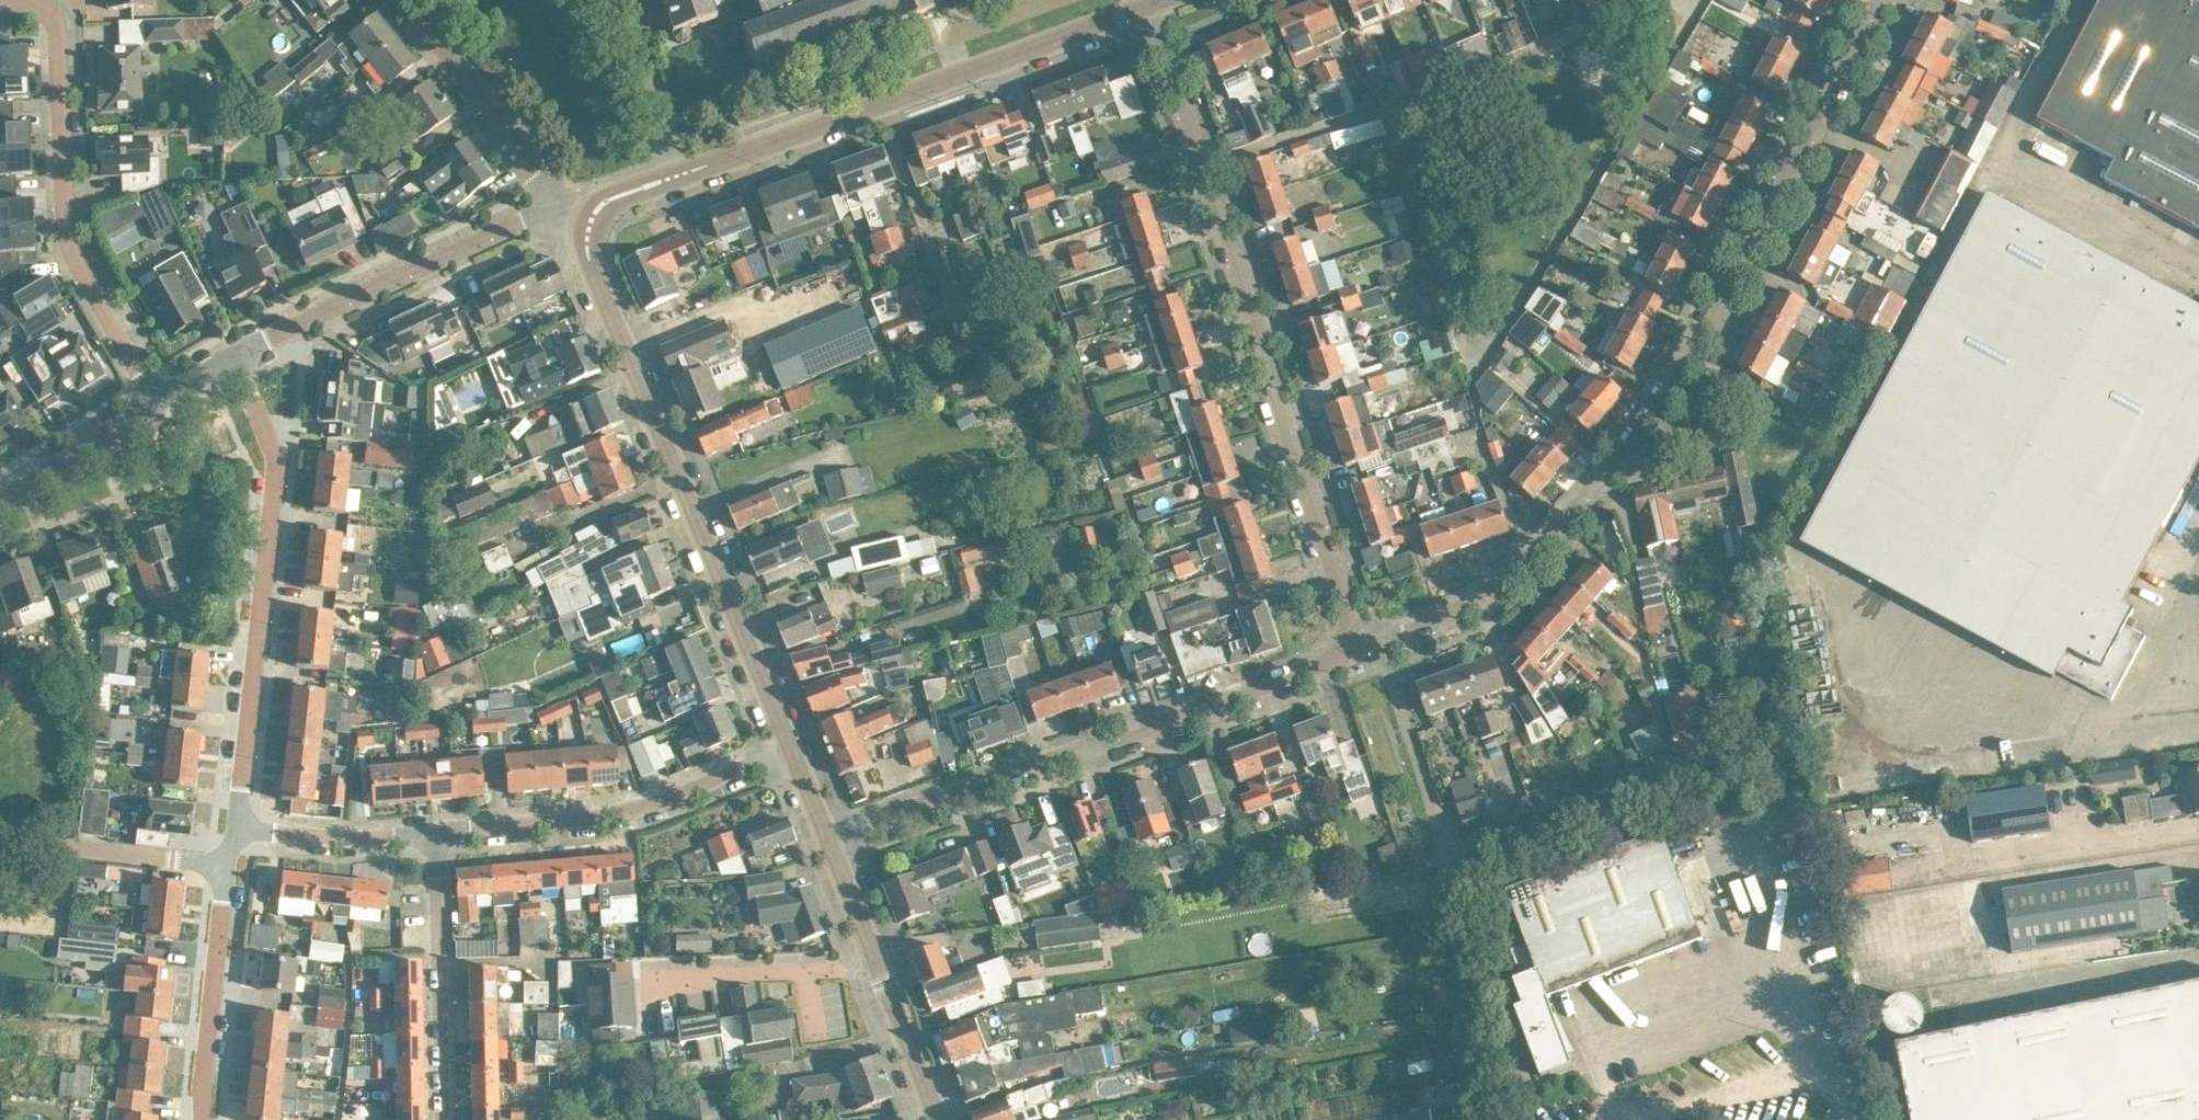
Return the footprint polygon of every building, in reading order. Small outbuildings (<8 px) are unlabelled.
[(109,10),(150,7),(150,0),(108,0),(109,10)] [(304,18),(317,34),(347,9),(343,4),(348,0),(290,0),(304,18)] [(710,0),(660,0),(672,34),(674,41),(681,44),(688,41),(691,35),(689,28),(716,20),(710,0)] [(755,66),(893,17),(896,25),(933,12),(928,0),(755,0),(763,22),(742,30),(755,66)] [(1302,9),(1314,36),(1318,46),(1343,36),(1336,18),(1328,0),(1322,0),(1302,9)] [(1381,0),(1348,0),(1361,30),(1362,30),(1361,26),(1386,15),(1387,15),(1381,0)] [(1387,15),(1386,15),(1387,17),(1387,18),(1387,19),(1409,10),(1407,4),(1417,0),(1381,0),(1387,15)] [(1522,26),(1530,44),(1545,37),(1529,0),(1519,0),(1517,1),(1516,0),(1505,0),(1509,10),(1514,7),(1523,26),(1522,26)] [(1588,6),(1593,19),(1629,4),(1627,0),(1585,0),(1588,6)] [(1765,8),(1749,0),(1719,0),(1734,8),(1759,21),(1760,18),(1773,25),(1777,15),(1765,9),(1765,8)] [(1765,8),(1765,9),(1777,15),(1783,5),(1773,0),(1770,0),(1765,8)] [(1797,5),(1790,19),(1809,29),(1816,16),(1820,18),(1830,0),(1799,0),(1797,5)] [(2038,121),(2116,161),(2105,181),(2198,230),(2198,0),(2101,0),(2038,121)] [(1314,36),(1302,9),(1276,20),(1297,68),(1323,58),(1318,46),(1314,36)] [(1976,31),(1991,37),(1996,26),(2011,33),(2016,34),(2021,20),(1996,9),(1990,24),(1980,20),(1976,31)] [(1929,14),(1915,41),(1949,60),(1957,43),(1948,38),(1954,27),(1929,14)] [(369,62),(395,40),(399,36),(389,24),(385,27),(376,16),(337,48),(346,59),(358,49),(368,61),(369,62)] [(198,20),(181,21),(182,41),(198,40),(198,20)] [(1502,26),(1507,38),(1512,50),(1526,45),(1516,20),(1502,26)] [(144,22),(145,42),(182,41),(181,21),(144,22)] [(1779,35),(1769,54),(1769,55),(1793,68),(1804,49),(1800,47),(1807,34),(1787,23),(1781,36),(1779,35)] [(1996,26),(1991,37),(2007,44),(2011,33),(1996,26)] [(1260,27),(1235,37),(1247,65),(1272,55),(1260,27)] [(1354,41),(1366,69),(1377,64),(1364,36),(1354,41)] [(27,74),(26,49),(10,49),(10,37),(0,37),(0,75),(27,74)] [(1247,65),(1235,37),(1209,48),(1221,76),(1230,96),(1232,95),(1243,96),(1249,110),(1263,104),(1259,93),(1247,65)] [(414,64),(395,40),(369,62),(379,74),(366,84),(375,96),(388,85),(388,86),(414,64)] [(1949,60),(1915,41),(1904,60),(1908,62),(1901,75),(1921,85),(1928,72),(1944,80),(1954,63),(1949,60)] [(1463,46),(1446,53),(1456,77),(1473,69),(1463,46)] [(99,108),(104,108),(104,112),(141,111),(138,48),(101,50),(103,88),(98,89),(99,108)] [(1769,55),(1769,54),(1757,48),(1749,65),(1753,67),(1748,78),(1779,95),(1793,68),(1769,55)] [(299,85),(324,65),(314,52),(289,71),(296,81),(299,85)] [(1439,84),(1429,60),(1426,52),(1406,61),(1419,92),(1439,84)] [(1699,67),(1714,75),(1718,66),(1704,58),(1699,67)] [(1335,60),(1326,64),(1333,82),(1347,114),(1354,112),(1358,110),(1343,77),(1335,60)] [(251,101),(249,62),(231,63),(234,102),(251,101)] [(296,81),(289,71),(282,62),(263,77),(268,83),(259,91),(267,102),(296,81)] [(1391,67),(1404,98),(1417,92),(1404,62),(1391,67)] [(1333,82),(1326,64),(1316,68),(1323,85),(1317,88),(1331,119),(1347,114),(1333,82)] [(1718,66),(1714,75),(1728,83),(1733,74),(1718,66)] [(1105,70),(1068,83),(1083,124),(1097,119),(1094,110),(1116,102),(1122,117),(1145,109),(1133,76),(1110,84),(1105,70)] [(1671,71),(1663,83),(1683,94),(1690,82),(1671,71)] [(13,113),(13,101),(28,100),(27,74),(0,75),(0,114),(13,113)] [(1888,91),(1877,110),(1914,130),(1917,132),(1927,112),(1912,103),(1918,90),(1899,79),(1892,93),(1888,91)] [(1991,82),(1974,117),(1998,129),(2016,95),(1991,82)] [(1083,124),(1068,83),(1034,95),(1035,98),(1033,99),(1037,109),(1039,108),(1046,126),(1066,119),(1070,129),(1083,124)] [(1683,94),(1663,83),(1643,117),(1657,125),(1666,110),(1672,114),(1683,94)] [(401,126),(413,143),(422,136),(423,136),(453,115),(452,114),(449,116),(442,105),(445,103),(443,100),(440,101),(428,85),(410,97),(401,104),(411,120),(401,126)] [(1259,93),(1263,104),(1266,110),(1277,105),(1269,88),(1259,93)] [(1739,109),(1732,122),(1757,136),(1771,110),(1738,93),(1732,106),(1739,109)] [(342,114),(350,128),(376,111),(368,98),(342,114)] [(1266,110),(1263,104),(1249,110),(1240,113),(1247,130),(1249,135),(1251,138),(1252,142),(1253,144),(1268,137),(1272,136),(1276,134),(1266,110)] [(974,117),(986,151),(992,166),(1029,153),(1025,142),(1031,140),(1030,136),(1022,116),(1009,120),(1004,106),(974,117)] [(1914,130),(1877,110),(1863,136),(1888,150),(1894,139),(1906,144),(1914,130)] [(1961,110),(1954,123),(1967,130),(1974,117),(1961,110)] [(13,113),(0,114),(0,152),(30,151),(29,125),(14,126),(13,113)] [(1322,113),(1312,116),(1314,124),(1325,121),(1322,113)] [(1732,122),(1721,116),(1711,136),(1723,142),(1716,157),(1735,167),(1743,154),(1746,156),(1757,136),(1732,122)] [(253,117),(222,119),(224,150),(255,148),(253,117)] [(974,117),(945,128),(957,161),(963,177),(980,171),(975,155),(986,151),(974,117)] [(1967,130),(1956,152),(1980,165),(1999,130),(1998,129),(1974,117),(1967,130)] [(1620,153),(1627,157),(1631,160),(1641,143),(1659,153),(1664,145),(1674,150),(1679,142),(1640,118),(1620,153)] [(214,119),(201,120),(201,127),(208,133),(215,132),(214,119)] [(1382,120),(1332,134),(1331,135),(1335,149),(1387,134),(1382,120)] [(957,161),(945,128),(915,138),(921,154),(907,159),(918,187),(943,178),(939,167),(957,161)] [(1039,139),(1048,162),(1057,158),(1049,135),(1039,139)] [(102,176),(121,176),(123,195),(132,194),(161,186),(159,159),(148,159),(147,138),(101,139),(101,143),(97,143),(98,159),(102,159),(102,176)] [(417,176),(432,196),(481,160),(466,140),(417,176)] [(1308,141),(1292,146),(1296,160),(1313,154),(1308,141)] [(380,163),(388,175),(409,162),(400,149),(380,163)] [(871,154),(860,158),(879,210),(886,232),(894,253),(907,249),(884,185),(896,180),(884,149),(881,150),(878,149),(872,151),(871,154)] [(1936,177),(1935,176),(1933,182),(1961,197),(1978,165),(1950,150),(1936,177)] [(16,190),(16,177),(32,176),(30,151),(0,152),(0,191),(16,190)] [(288,152),(277,154),(281,180),(291,179),(288,152)] [(1855,152),(1841,178),(1866,192),(1881,165),(1855,152)] [(1134,154),(1113,161),(1100,166),(1106,184),(1140,173),(1134,154)] [(879,210),(860,158),(849,162),(846,161),(840,163),(839,166),(835,167),(846,198),(847,198),(850,209),(863,204),(882,258),(894,253),(886,232),(879,210)] [(1248,166),(1258,196),(1282,188),(1272,158),(1248,166)] [(481,160),(432,196),(445,214),(494,178),(481,160)] [(1695,168),(1684,188),(1719,206),(1737,174),(1714,161),(1707,175),(1695,168)] [(1609,171),(1600,185),(1624,198),(1632,184),(1609,171)] [(358,196),(368,196),(387,195),(387,181),(381,176),(351,177),(358,196)] [(811,176),(786,185),(804,236),(842,223),(833,198),(820,202),(811,176)] [(1866,192),(1841,178),(1831,198),(1834,200),(1827,213),(1848,224),(1855,210),(1866,216),(1876,198),(1866,192)] [(290,230),(298,245),(307,265),(308,265),(307,262),(338,247),(340,250),(355,243),(345,223),(338,209),(343,206),(331,180),(311,190),(322,215),(290,230)] [(1948,223),(1961,197),(1933,182),(1929,188),(1925,196),(1914,218),(1942,233),(1948,223)] [(235,183),(225,187),(230,198),(240,193),(235,183)] [(1052,184),(1026,192),(1031,209),(1057,201),(1052,184)] [(1061,184),(1053,187),(1057,200),(1073,195),(1072,189),(1061,184)] [(804,236),(786,185),(761,194),(771,220),(758,225),(767,250),(804,236)] [(1620,214),(1625,206),(1628,201),(1623,199),(1624,198),(1600,185),(1593,198),(1620,214)] [(1111,205),(1117,223),(1153,212),(1147,196),(1136,199),(1133,189),(1134,188),(1133,187),(1119,192),(1122,201),(1111,205)] [(1282,188),(1258,196),(1268,225),(1292,217),(1282,188)] [(1719,206),(1684,188),(1687,190),(1674,213),(1662,206),(1655,219),(1678,232),(1684,221),(1705,233),(1719,206)] [(34,227),(33,201),(17,202),(16,190),(0,191),(0,228),(34,227)] [(137,200),(99,213),(107,237),(145,215),(157,240),(177,231),(158,190),(137,200)] [(1911,340),(2185,488),(2198,461),(2198,307),(1989,194),(1911,340)] [(1625,206),(1640,214),(1645,204),(1630,196),(1628,201),(1625,206)] [(711,212),(714,220),(699,225),(707,245),(741,233),(747,249),(758,245),(750,221),(742,201),(711,212)] [(1064,221),(1078,217),(1074,202),(1059,207),(1064,221)] [(258,285),(259,288),(265,285),(260,273),(275,266),(246,203),(220,215),(231,237),(233,236),(240,253),(215,265),(216,266),(208,270),(217,290),(225,286),(232,300),(252,291),(251,288),(258,285)] [(1312,210),(1316,221),(1333,215),(1329,204),(1323,206),(1312,210)] [(1645,204),(1640,214),(1654,221),(1659,212),(1645,204)] [(984,233),(974,208),(954,216),(964,241),(984,233)] [(1043,256),(1028,209),(1011,214),(1018,238),(1016,239),(1024,262),(1043,256)] [(1115,224),(1121,243),(1159,231),(1153,212),(1117,223),(1115,224)] [(1333,215),(1316,221),(1319,231),(1336,226),(1333,215)] [(1814,228),(1804,247),(1829,261),(1839,243),(1837,242),(1845,228),(1825,217),(1818,230),(1814,228)] [(1571,237),(1595,250),(1599,244),(1625,257),(1627,252),(1629,249),(1631,246),(1604,233),(1604,234),(1579,221),(1571,237)] [(382,224),(370,232),(371,234),(377,255),(378,254),(394,244),(395,244),(390,236),(396,232),(389,222),(383,226),(382,224)] [(20,266),(19,253),(35,252),(34,227),(0,228),(0,266),(20,266)] [(1882,241),(1916,260),(1924,246),(1889,228),(1882,241)] [(1140,256),(1142,262),(1166,254),(1159,231),(1121,243),(1127,260),(1140,256)] [(625,261),(625,262),(647,309),(647,310),(667,301),(680,295),(669,271),(700,257),(688,232),(626,261),(625,261)] [(1672,235),(1658,262),(1682,275),(1697,248),(1672,235)] [(1922,266),(1867,237),(1862,246),(1895,265),(1895,264),(1917,275),(1922,266)] [(1274,246),(1284,276),(1321,264),(1321,263),(1320,264),(1312,241),(1301,245),(1299,238),(1274,246)] [(1416,239),(1404,243),(1410,263),(1423,259),(1416,239)] [(1069,248),(1073,258),(1089,252),(1086,242),(1069,248)] [(1829,261),(1804,247),(1790,274),(1815,288),(1816,286),(1832,286),(1842,267),(1829,261)] [(760,251),(744,258),(754,283),(770,276),(760,251)] [(1089,252),(1073,258),(1077,270),(1093,264),(1089,252)] [(152,310),(168,337),(200,319),(192,306),(207,298),(182,254),(154,270),(161,282),(142,292),(144,295),(140,297),(149,312),(152,310)] [(1166,254),(1142,262),(1150,287),(1162,283),(1158,271),(1170,267),(1166,254)] [(526,264),(504,275),(522,312),(555,297),(554,294),(566,288),(551,257),(550,257),(553,263),(530,274),(526,264)] [(1682,275),(1658,262),(1648,281),(1650,282),(1642,295),(1661,305),(1669,292),(1672,294),(1682,275)] [(1321,264),(1284,276),(1294,306),(1331,294),(1321,264)] [(4,291),(10,301),(0,307),(0,313),(10,330),(61,300),(49,278),(23,293),(19,287),(19,283),(20,283),(20,266),(0,266),(0,291),(4,291)] [(1894,266),(1882,288),(1881,289),(1903,300),(1916,277),(1904,270),(1904,272),(1894,266)] [(522,312),(504,275),(482,285),(486,295),(474,300),(472,295),(471,296),(480,316),(484,325),(497,319),(499,323),(522,312)] [(1605,279),(1601,288),(1597,295),(1609,302),(1612,297),(1624,304),(1631,292),(1605,279)] [(1339,290),(1343,302),(1359,297),(1360,296),(1356,284),(1343,288),(1339,290)] [(1873,284),(1858,314),(1855,319),(1874,329),(1889,338),(1908,302),(1903,300),(1881,289),(1882,288),(1873,284)] [(914,285),(899,291),(903,340),(930,330),(914,285)] [(1548,324),(1551,326),(1554,322),(1556,319),(1557,318),(1558,316),(1559,314),(1567,302),(1555,295),(1548,291),(1540,287),(1526,309),(1533,314),(1541,319),(1543,321),(1545,322),(1548,324)] [(1145,317),(1148,328),(1186,314),(1180,296),(1168,300),(1163,288),(1151,292),(1158,312),(1145,317)] [(1360,296),(1359,297),(1362,306),(1364,310),(1384,304),(1380,290),(1360,296)] [(1781,290),(1767,316),(1792,329),(1810,339),(1824,313),(1800,300),(1781,290)] [(903,340),(899,291),(873,300),(889,345),(903,340)] [(1362,306),(1359,297),(1343,302),(1346,312),(1362,306)] [(1632,311),(1621,331),(1645,344),(1656,325),(1652,323),(1659,310),(1640,299),(1633,312),(1632,311)] [(1826,311),(1839,317),(1845,307),(1832,300),(1826,311)] [(432,304),(410,314),(428,351),(449,341),(448,338),(461,332),(447,302),(446,303),(448,308),(436,313),(432,304)] [(1120,304),(1103,311),(1108,324),(1125,318),(1120,304)] [(1845,307),(1839,317),(1844,320),(1836,335),(1863,349),(1874,329),(1855,319),(1858,314),(1845,307)] [(767,347),(775,367),(784,389),(878,351),(860,308),(767,347)] [(1301,326),(1311,356),(1347,344),(1347,345),(1352,343),(1343,313),(1322,320),(1301,326)] [(428,351),(410,314),(388,324),(392,334),(380,340),(378,335),(377,335),(391,364),(404,358),(405,362),(428,351)] [(1075,319),(1080,339),(1097,334),(1091,314),(1075,319)] [(1148,328),(1154,344),(1192,332),(1186,314),(1148,328)] [(1549,327),(1537,320),(1536,321),(1526,314),(1510,334),(1530,351),(1549,327)] [(1430,342),(1450,336),(1444,315),(1423,322),(1430,342)] [(1767,316),(1753,342),(1778,355),(1792,329),(1767,316)] [(677,383),(693,422),(700,419),(701,421),(705,419),(704,417),(725,408),(713,382),(716,381),(713,373),(741,361),(725,323),(663,348),(673,373),(679,371),(683,381),(677,383)] [(1561,331),(1560,330),(1557,334),(1554,338),(1567,346),(1572,339),(1561,331)] [(1645,344),(1621,331),(1607,358),(1631,371),(1645,344)] [(1154,344),(1160,362),(1198,349),(1192,332),(1154,344)] [(93,357),(83,342),(79,335),(60,346),(56,343),(52,341),(46,340),(41,342),(41,341),(13,359),(39,401),(54,392),(58,397),(75,387),(78,392),(104,376),(102,372),(106,370),(97,355),(93,357)] [(1456,353),(1450,336),(1430,342),(1421,345),(1427,362),(1456,353)] [(587,337),(567,346),(541,357),(537,345),(505,359),(502,352),(486,359),(508,410),(601,371),(587,337)] [(1572,339),(1567,346),(1581,356),(1586,348),(1572,339)] [(2185,488),(1911,340),(1802,543),(2053,679),(2057,671),(2111,701),(2145,637),(2132,630),(2137,622),(2129,617),(2133,610),(2122,604),(2185,488)] [(1102,348),(1106,360),(1122,354),(1118,342),(1102,348)] [(1753,342),(1739,368),(1759,378),(1776,388),(1790,361),(1778,355),(1753,342)] [(1347,344),(1311,356),(1320,386),(1345,378),(1344,376),(1356,372),(1347,345),(1347,344)] [(1502,347),(1491,364),(1504,373),(1515,356),(1502,347)] [(1198,349),(1160,362),(1163,371),(1177,367),(1185,387),(1197,383),(1197,381),(1196,382),(1192,371),(1204,367),(1198,349)] [(1122,354),(1106,360),(1109,370),(1126,364),(1122,354)] [(1795,369),(1808,376),(1813,367),(1800,360),(1795,369)] [(323,375),(320,399),(360,404),(373,405),(376,385),(363,384),(364,380),(360,379),(361,365),(329,361),(329,362),(335,363),(333,376),(323,375)] [(1813,367),(1808,376),(1821,383),(1826,374),(1813,367)] [(951,381),(958,399),(984,388),(978,370),(951,381)] [(1386,377),(1370,383),(1373,392),(1407,381),(1404,370),(1385,376),(1386,377)] [(1478,387),(1485,404),(1497,413),(1514,391),(1489,371),(1478,387)] [(1535,397),(1550,409),(1571,386),(1556,374),(1535,397)] [(1171,391),(1166,376),(1156,379),(1161,395),(1171,391)] [(1604,376),(1584,399),(1605,417),(1625,394),(1604,376)] [(1828,381),(1811,412),(1833,423),(1849,393),(1828,381)] [(1370,383),(1370,382),(1348,389),(1347,389),(1350,399),(1364,395),(1373,392),(1370,383)] [(442,386),(435,389),(435,400),(446,396),(442,386)] [(786,396),(793,412),(817,402),(811,386),(786,396)] [(1197,422),(1200,429),(1200,431),(1222,423),(1216,404),(1205,408),(1198,387),(1186,391),(1196,422),(1197,422)] [(623,423),(610,391),(558,412),(563,424),(524,440),(532,460),(623,423)] [(27,424),(7,392),(0,396),(0,441),(27,424)] [(1159,400),(1164,417),(1179,413),(1173,395),(1159,400)] [(1327,407),(1337,437),(1374,425),(1374,424),(1364,395),(1327,407)] [(321,438),(367,443),(369,443),(373,405),(360,404),(320,399),(317,423),(328,424),(326,437),(321,437),(321,438)] [(718,423),(698,432),(708,456),(728,448),(741,442),(738,434),(785,414),(778,399),(731,418),(718,423)] [(1605,417),(1584,399),(1570,415),(1571,415),(1560,427),(1578,442),(1588,431),(1591,434),(1605,417)] [(1409,452),(1439,442),(1451,437),(1445,419),(1394,436),(1389,419),(1374,424),(1374,425),(1337,437),(1347,466),(1383,454),(1386,462),(1394,459),(1394,457),(1409,452)] [(1187,433),(1193,453),(1228,442),(1222,423),(1200,431),(1200,429),(1187,433)] [(411,430),(409,446),(424,448),(425,431),(411,430)] [(1547,440),(1532,458),(1554,476),(1568,460),(1565,457),(1574,446),(1557,431),(1548,442),(1547,440)] [(568,469),(573,481),(587,475),(623,460),(613,436),(583,449),(561,458),(566,470),(568,469)] [(1445,459),(1429,464),(1431,467),(1434,476),(1454,469),(1450,453),(1456,451),(1451,437),(1439,442),(1445,459)] [(1489,443),(1494,460),(1504,457),(1498,440),(1489,443)] [(1193,453),(1199,472),(1234,460),(1228,442),(1193,453)] [(1445,459),(1439,442),(1409,452),(1413,462),(1418,461),(1421,470),(1431,467),(1429,464),(1445,459)] [(413,448),(369,443),(367,443),(365,464),(411,469),(413,448)] [(1687,478),(1666,482),(1674,516),(1675,516),(1700,511),(1699,504),(1699,503),(1730,496),(1728,491),(1733,490),(1739,529),(1760,524),(1746,451),(1726,455),(1724,456),(1729,470),(1725,471),(1724,467),(1686,475),(1687,478)] [(1405,465),(1413,462),(1409,452),(1394,457),(1394,459),(1397,468),(1405,465)] [(319,454),(316,482),(347,486),(361,487),(376,489),(378,474),(349,471),(350,458),(341,456),(319,454)] [(1139,459),(1142,470),(1159,465),(1156,454),(1139,459)] [(1554,476),(1532,458),(1512,481),(1534,499),(1554,476)] [(634,488),(623,460),(587,475),(573,481),(572,481),(577,494),(597,486),(603,501),(634,488)] [(1234,460),(1199,472),(1209,501),(1230,494),(1227,484),(1241,479),(1234,460)] [(1421,470),(1418,461),(1413,462),(1405,465),(1409,475),(1422,471),(1421,470)] [(1159,465),(1142,470),(1146,481),(1163,475),(1159,465)] [(866,493),(862,481),(858,467),(825,477),(832,503),(866,493)] [(1451,478),(1457,495),(1478,488),(1472,471),(1451,478)] [(1353,488),(1363,517),(1385,510),(1385,509),(1376,480),(1353,488)] [(433,562),(554,513),(580,503),(577,494),(572,481),(546,493),(473,523),(447,533),(435,538),(429,541),(433,562)] [(792,481),(729,507),(739,530),(801,504),(792,481)] [(347,486),(316,482),(313,510),(344,514),(347,486)] [(1666,482),(1634,489),(1647,548),(1680,541),(1675,516),(1674,516),(1666,482)] [(424,510),(435,538),(447,533),(442,521),(458,515),(459,519),(495,504),(487,483),(451,498),(452,499),(424,510)] [(375,499),(376,489),(361,487),(361,497),(375,499)] [(1216,521),(1220,534),(1255,522),(1249,503),(1235,508),(1231,498),(1210,505),(1216,521)] [(1510,532),(1501,505),(1474,513),(1483,541),(1510,532)] [(1393,532),(1390,524),(1401,521),(1397,506),(1385,509),(1385,510),(1363,517),(1373,547),(1392,540),(1394,546),(1408,541),(1404,529),(1393,532)] [(1156,507),(1139,512),(1142,523),(1159,517),(1156,507)] [(544,583),(621,545),(652,532),(643,509),(611,522),(616,532),(603,538),(598,534),(559,553),(560,556),(537,567),(544,583)] [(1449,521),(1446,512),(1445,509),(1421,517),(1423,523),(1409,527),(1413,540),(1424,536),(1432,558),(1458,549),(1449,521)] [(1191,519),(1188,511),(1175,515),(1178,524),(1191,519)] [(1483,541),(1474,513),(1449,521),(1458,549),(1483,541)] [(1204,560),(1213,557),(1261,540),(1255,522),(1220,534),(1198,541),(1204,560)] [(345,536),(376,540),(378,529),(347,525),(345,536)] [(1094,526),(1080,529),(1086,552),(1099,549),(1094,526)] [(164,528),(142,536),(145,544),(132,549),(151,600),(178,591),(167,561),(175,559),(164,528)] [(807,557),(797,530),(767,542),(747,550),(758,577),(778,568),(807,557)] [(310,532),(307,560),(337,564),(340,535),(310,532)] [(911,560),(905,536),(852,549),(858,573),(911,560)] [(49,571),(57,592),(61,604),(87,594),(82,580),(106,570),(96,544),(95,544),(93,537),(60,550),(68,571),(53,577),(51,571),(49,571)] [(1220,575),(1232,571),(1267,559),(1261,540),(1213,557),(1220,575)] [(964,552),(967,565),(1010,555),(1007,542),(964,552)] [(513,565),(504,545),(481,555),(490,575),(513,565)] [(609,589),(665,566),(657,545),(628,557),(628,559),(616,564),(616,565),(564,587),(574,612),(595,604),(592,597),(609,590),(609,589)] [(1173,558),(1176,569),(1193,563),(1190,553),(1173,558)] [(354,554),(353,565),(368,567),(369,556),(354,554)] [(1393,573),(1414,570),(1411,554),(1390,558),(1393,573)] [(1644,608),(1646,620),(1649,634),(1662,632),(1659,619),(1668,617),(1655,557),(1635,561),(1645,608),(1644,608)] [(1267,559),(1232,571),(1242,600),(1263,593),(1260,583),(1274,578),(1267,559)] [(1595,601),(1615,578),(1594,559),(1574,582),(1595,601)] [(351,592),(353,576),(367,578),(368,567),(353,565),(337,564),(307,560),(304,589),(336,592),(352,594),(352,592),(351,592)] [(0,572),(0,592),(4,604),(0,605),(0,629),(1,632),(19,625),(36,619),(36,621),(53,615),(47,599),(41,601),(34,583),(27,562),(0,572)] [(1193,563),(1176,569),(1179,579),(1196,574),(1193,563)] [(594,604),(576,612),(588,642),(615,631),(613,628),(651,613),(648,605),(646,600),(654,596),(675,588),(665,566),(609,589),(609,590),(592,597),(595,604),(594,604)] [(904,588),(899,567),(864,576),(869,597),(904,588)] [(973,570),(957,574),(963,596),(979,592),(973,570)] [(1574,582),(1554,603),(1575,622),(1595,601),(1574,582)] [(1136,598),(1150,636),(1169,630),(1155,591),(1136,598)] [(1159,596),(1173,636),(1221,620),(1214,598),(1176,610),(1170,593),(1159,596)] [(422,607),(422,608),(431,629),(454,619),(443,597),(433,602),(422,607)] [(797,614),(777,623),(788,649),(809,641),(838,629),(827,602),(797,614)] [(1554,603),(1535,625),(1556,644),(1575,622),(1554,603)] [(1221,620),(1173,636),(1187,679),(1231,665),(1254,658),(1281,649),(1267,605),(1221,620)] [(396,609),(393,632),(417,635),(420,612),(396,609)] [(302,610),(299,639),(360,645),(361,634),(348,633),(348,629),(331,627),(332,614),(302,610)] [(1607,619),(1618,629),(1626,621),(1614,611),(1607,619)] [(1086,638),(1079,619),(1061,625),(1067,644),(1079,640),(1086,638)] [(1626,621),(1618,629),(1630,640),(1638,631),(1626,621)] [(1000,634),(1008,660),(1023,655),(1019,643),(1034,638),(1029,624),(1000,634)] [(1556,644),(1535,625),(1515,647),(1525,656),(1515,668),(1547,718),(1562,708),(1545,682),(1569,655),(1556,644)] [(1000,634),(983,639),(990,670),(1008,666),(1008,660),(1000,634)] [(124,637),(123,651),(132,652),(133,638),(124,637)] [(418,647),(429,675),(452,666),(440,637),(418,647)] [(360,645),(299,639),(296,667),(326,670),(328,658),(346,659),(346,654),(359,655),(360,645)] [(648,680),(672,670),(672,668),(703,656),(695,639),(641,661),(648,680)] [(899,656),(899,657),(904,656),(900,639),(870,646),(871,650),(851,654),(832,659),(829,647),(807,652),(807,653),(791,657),(793,660),(792,663),(794,669),(797,670),(802,681),(855,668),(881,661),(899,656)] [(1084,655),(1079,640),(1067,644),(1073,659),(1084,655)] [(1158,683),(1170,679),(1169,675),(1172,674),(1162,647),(1146,652),(1142,641),(1121,649),(1130,673),(1138,670),(1143,684),(1157,679),(1158,683)] [(173,680),(205,684),(209,656),(176,652),(175,663),(161,661),(159,679),(173,680)] [(1569,662),(1580,672),(1587,665),(1576,655),(1569,662)] [(652,705),(654,708),(659,706),(658,702),(672,697),(673,699),(685,693),(684,690),(710,680),(712,679),(703,656),(672,668),(672,670),(677,683),(653,693),(657,702),(652,705)] [(901,667),(899,657),(899,656),(881,661),(884,671),(901,667)] [(1494,658),(1469,667),(1480,700),(1506,691),(1494,658)] [(397,680),(410,683),(414,663),(401,660),(397,680)] [(137,665),(136,676),(151,678),(153,667),(137,665)] [(1113,665),(1085,675),(1094,702),(1122,692),(1113,665)] [(1587,665),(1580,672),(1592,682),(1598,675),(1587,665)] [(983,717),(960,725),(964,737),(971,735),(978,752),(1009,741),(1008,737),(1013,735),(1014,739),(1016,739),(1014,734),(1028,729),(1029,734),(1031,733),(1020,703),(1008,666),(990,670),(974,673),(987,707),(981,710),(983,717)] [(1469,667),(1443,676),(1455,709),(1480,700),(1469,667)] [(841,675),(805,689),(816,717),(852,702),(846,688),(868,683),(864,669),(841,675)] [(600,678),(610,702),(625,696),(626,696),(628,695),(617,670),(600,678)] [(1608,670),(1597,684),(1607,690),(1618,677),(1608,670)] [(136,676),(100,672),(99,683),(150,689),(151,678),(136,676)] [(1085,675),(1057,685),(1067,712),(1094,702),(1085,675)] [(1455,709),(1443,676),(1418,685),(1419,689),(1414,691),(1417,700),(1423,698),(1430,718),(1455,709)] [(946,694),(942,678),(924,683),(928,699),(946,694)] [(205,684),(173,680),(170,709),(202,712),(205,684)] [(659,706),(654,708),(653,709),(658,719),(662,717),(664,722),(718,700),(715,692),(719,691),(714,680),(711,681),(710,680),(684,690),(685,693),(673,699),(672,697),(658,702),(659,706)] [(1651,698),(1645,684),(1635,689),(1641,702),(1651,698)] [(1067,712),(1057,685),(1029,695),(1039,721),(1067,712)] [(388,700),(387,723),(411,720),(412,701),(412,688),(387,686),(385,700),(388,700)] [(580,695),(587,707),(602,700),(595,687),(580,694),(580,695)] [(325,692),(293,688),(290,716),(322,719),(338,721),(339,712),(340,696),(325,694),(325,692)] [(1694,724),(1694,723),(1687,701),(1684,693),(1664,699),(1673,731),(1679,729),(1694,724)] [(511,694),(489,696),(490,711),(512,709),(511,694)] [(1525,725),(1532,745),(1554,736),(1528,694),(1513,704),(1527,724),(1525,725)] [(610,702),(619,723),(630,718),(630,719),(634,717),(626,696),(625,696),(610,702)] [(566,700),(551,707),(557,720),(572,714),(566,700)] [(820,726),(829,746),(861,733),(864,739),(909,721),(902,703),(857,721),(853,712),(820,726)] [(557,720),(551,707),(536,714),(542,727),(557,720)] [(700,736),(680,744),(686,758),(734,738),(728,724),(732,721),(727,710),(722,710),(722,708),(694,720),(700,736)] [(1497,709),(1485,714),(1493,735),(1506,731),(1497,709)] [(352,715),(352,714),(339,712),(338,721),(351,722),(352,715)] [(351,722),(351,726),(359,725),(361,715),(352,714),(352,715),(351,722)] [(1493,735),(1485,714),(1473,719),(1481,739),(1493,735)] [(290,716),(288,743),(319,747),(322,719),(290,716)] [(504,717),(488,718),(490,733),(506,731),(504,717)] [(490,733),(488,718),(472,720),(473,734),(490,733)] [(630,718),(619,723),(628,745),(640,740),(630,719),(630,718)] [(1343,776),(1353,803),(1374,795),(1360,757),(1344,763),(1328,718),(1297,729),(1310,766),(1326,761),(1332,779),(1343,776)] [(911,746),(905,748),(912,767),(941,756),(939,748),(938,740),(937,737),(933,719),(916,726),(922,742),(911,746)] [(350,734),(351,726),(351,722),(338,721),(336,732),(350,734)] [(437,724),(420,726),(422,739),(439,738),(437,724)] [(1654,725),(1631,739),(1644,761),(1667,748),(1654,725)] [(422,739),(420,726),(404,728),(405,741),(422,739)] [(169,730),(165,759),(197,762),(200,734),(169,730)] [(374,744),(373,731),(356,732),(357,746),(374,744)] [(861,733),(829,746),(841,776),(874,763),(864,739),(861,733)] [(951,734),(937,737),(938,740),(939,748),(941,756),(942,758),(955,755),(951,734)] [(1276,737),(1254,745),(1274,804),(1277,811),(1295,804),(1292,798),(1301,794),(1295,778),(1283,783),(1278,770),(1287,767),(1276,737)] [(1518,737),(1509,741),(1513,750),(1522,746),(1518,737)] [(97,738),(95,747),(108,749),(110,740),(97,738)] [(629,748),(641,776),(641,777),(665,767),(653,738),(629,748)] [(129,743),(127,754),(142,756),(143,745),(129,743)] [(288,743),(285,771),(316,774),(319,747),(288,743)] [(1274,804),(1254,745),(1231,753),(1242,784),(1250,781),(1254,793),(1230,802),(1239,831),(1240,831),(1244,843),(1256,838),(1252,826),(1253,826),(1249,813),(1274,804)] [(614,748),(587,750),(590,787),(618,784),(616,771),(631,770),(624,747),(614,748)] [(505,750),(492,752),(494,775),(507,774),(509,794),(536,792),(533,756),(506,758),(505,750)] [(587,750),(559,753),(563,789),(590,787),(587,750)] [(1634,750),(1625,753),(1629,765),(1641,761),(1638,752),(1635,753),(1634,750)] [(478,761),(451,763),(454,799),(483,796),(481,776),(494,775),(492,752),(477,753),(478,761)] [(116,755),(89,753),(88,765),(115,767),(116,755)] [(559,753),(533,756),(536,792),(563,789),(559,753)] [(142,756),(127,754),(126,765),(141,767),(142,756)] [(197,762),(165,759),(162,787),(194,790),(197,762)] [(2136,779),(2133,761),(2113,764),(2116,782),(2136,779)] [(1207,762),(1180,771),(1187,792),(1192,805),(1197,821),(1211,816),(1224,811),(1214,782),(1207,762)] [(451,763),(425,765),(428,801),(454,799),(451,763)] [(367,787),(365,764),(353,765),(355,788),(367,787)] [(425,765),(398,768),(401,804),(428,801),(425,765)] [(1470,775),(1471,781),(1472,784),(1478,783),(1474,766),(1465,768),(1467,776),(1470,775)] [(401,804),(398,768),(370,770),(374,806),(401,804)] [(316,774),(285,771),(281,800),(291,801),(290,815),(303,816),(304,802),(313,803),(316,774)] [(2151,801),(2154,821),(2188,815),(2198,813),(2198,772),(2196,772),(2182,774),(2185,795),(2151,801)] [(329,777),(326,808),(342,809),(345,778),(329,777)] [(1124,791),(1132,812),(1136,825),(1138,824),(1144,841),(1171,832),(1153,781),(1124,791)] [(2044,786),(1966,798),(1972,842),(2051,831),(2044,786)] [(79,835),(105,838),(110,793),(83,790),(79,835)] [(1480,790),(1475,791),(1455,798),(1461,815),(1486,807),(1480,790)] [(2124,799),(2128,825),(2154,821),(2151,801),(2150,795),(2124,799)] [(1319,798),(1318,798),(1306,804),(1315,827),(1328,822),(1319,798)] [(1108,799),(1097,803),(1103,819),(1113,815),(1108,799)] [(136,845),(169,849),(170,834),(189,836),(192,807),(150,802),(147,830),(137,829),(136,845)] [(1110,853),(1100,823),(1093,802),(1066,812),(1074,832),(1078,844),(1084,862),(1097,858),(1098,858),(1109,854),(1110,853)] [(1530,805),(1521,809),(1497,818),(1504,834),(1537,821),(1530,805)] [(1486,807),(1461,815),(1462,818),(1466,832),(1491,824),(1487,810),(1486,807)] [(2093,816),(2093,819),(2094,822),(2096,824),(2099,824),(2102,823),(2104,821),(2105,818),(2104,815),(2101,813),(2098,812),(2095,814),(2093,816)] [(708,842),(716,862),(716,864),(752,850),(755,857),(794,842),(785,820),(747,834),(733,839),(731,833),(708,842)] [(1049,877),(1049,876),(1048,872),(1053,870),(1055,874),(1080,865),(1064,823),(1047,829),(1046,826),(1031,832),(1022,835),(1020,830),(1000,837),(1016,879),(1030,874),(1036,889),(1052,884),(1049,877)] [(1118,830),(1124,851),(1138,847),(1132,826),(1118,830)] [(1544,999),(1703,940),(1695,919),(1663,832),(1507,890),(1527,944),(1512,950),(1521,976),(1514,979),(1524,1004),(1516,1007),(1541,1075),(1541,1076),(1573,1064),(1572,1063),(1569,1064),(1566,1056),(1575,1052),(1575,1051),(1574,1051),(1556,1013),(1550,1015),(1544,999)] [(895,891),(888,894),(900,924),(930,912),(924,897),(998,869),(988,842),(912,870),(914,876),(892,884),(895,891)] [(1167,852),(1174,870),(1198,860),(1192,842),(1167,852)] [(635,897),(634,882),(633,879),(631,857),(596,860),(598,885),(599,897),(601,911),(603,935),(615,934),(612,899),(635,897)] [(580,887),(598,886),(598,885),(596,860),(561,863),(563,889),(564,901),(581,900),(580,887)] [(1889,861),(1843,868),(1847,894),(1893,887),(1889,861)] [(528,892),(563,889),(561,863),(526,866),(528,892)] [(80,864),(78,877),(105,880),(107,867),(80,864)] [(512,893),(528,892),(526,866),(490,870),(493,895),(492,895),(493,907),(513,905),(512,893)] [(2160,931),(2154,900),(2165,898),(2160,868),(2138,871),(2004,892),(2015,953),(2122,936),(2160,931)] [(476,896),(492,895),(493,895),(490,870),(455,873),(457,897),(458,897),(460,924),(478,922),(476,896)] [(781,872),(744,878),(749,903),(756,902),(760,926),(781,923),(794,921),(802,941),(807,940),(827,933),(827,932),(819,909),(811,885),(790,892),(784,894),(781,872)] [(280,900),(315,904),(318,879),(282,875),(280,900)] [(1114,883),(1095,888),(1104,913),(1121,908),(1138,903),(1131,878),(1114,883)] [(318,879),(315,904),(333,905),(331,917),(348,919),(350,907),(352,883),(318,879)] [(152,881),(149,909),(180,913),(183,885),(152,881)] [(388,886),(352,883),(350,907),(386,911),(388,886)] [(112,894),(110,905),(126,907),(127,896),(112,894)] [(1083,901),(1088,914),(1099,912),(1102,912),(1096,896),(1083,901)] [(590,912),(600,911),(601,911),(599,897),(588,898),(590,912)] [(541,902),(529,903),(530,917),(542,916),(541,902)] [(519,904),(520,918),(530,917),(529,903),(519,904)] [(125,917),(126,907),(110,905),(109,915),(125,917)] [(180,913),(149,909),(145,937),(155,939),(177,941),(180,913)] [(1015,911),(1001,916),(1005,925),(1019,924),(1015,911)] [(1034,921),(1036,933),(1038,949),(1103,941),(1099,912),(1088,914),(1061,917),(1034,921)] [(301,928),(312,930),(313,915),(303,914),(301,928)] [(313,915),(312,930),(323,931),(324,916),(313,915)] [(542,916),(530,917),(534,944),(548,942),(545,916),(542,916)] [(530,917),(520,918),(518,918),(521,945),(534,944),(530,917)] [(346,933),(359,934),(360,922),(348,920),(346,933)] [(279,952),(284,928),(253,922),(249,947),(279,952)] [(82,926),(81,941),(91,943),(118,945),(119,930),(93,927),(82,926)] [(687,937),(677,937),(677,953),(687,953),(687,937)] [(91,943),(74,941),(72,960),(85,961),(86,955),(116,958),(118,945),(91,943)] [(308,960),(342,964),(345,946),(311,941),(308,960)] [(498,942),(456,943),(457,959),(474,959),(498,958),(498,942)] [(913,955),(924,986),(952,975),(941,945),(913,955)] [(122,992),(137,994),(137,993),(171,997),(174,971),(163,970),(164,961),(133,958),(132,968),(125,967),(122,992)] [(260,990),(292,994),(301,995),(303,982),(294,981),(296,963),(264,959),(260,990)] [(1003,988),(1009,986),(999,959),(953,976),(952,975),(924,986),(934,1011),(946,1007),(952,1022),(972,1014),(1007,1001),(1003,988)] [(395,963),(396,998),(421,998),(420,962),(395,963)] [(588,967),(590,1005),(631,1003),(630,978),(618,979),(617,965),(588,967)] [(470,969),(470,1004),(495,1003),(495,987),(508,986),(508,969),(491,968),(470,969)] [(524,1005),(538,1005),(549,1005),(549,982),(524,982),(524,1005)] [(847,982),(827,983),(830,1035),(850,1034),(847,982)] [(1896,1045),(1911,1119),(2198,1119),(2198,982),(1896,1045)] [(792,1060),(783,1001),(756,1005),(753,985),(731,989),(735,1016),(719,1019),(718,1019),(727,1071),(792,1060)] [(319,987),(317,1006),(343,1009),(346,990),(319,987)] [(1019,1040),(1023,1059),(1055,1053),(1052,1037),(1047,1033),(1043,1034),(1040,1018),(1078,1011),(1082,1015),(1104,1011),(1101,987),(997,1006),(998,1009),(962,1022),(963,1025),(942,1034),(953,1063),(954,1063),(959,1074),(1009,1055),(1005,1044),(1010,1042),(1019,1040)] [(370,989),(370,999),(383,998),(383,988),(370,989)] [(137,993),(137,994),(135,1015),(127,1014),(126,1027),(156,1030),(157,1021),(168,1023),(171,997),(137,993)] [(383,998),(370,999),(371,1010),(383,1009),(383,998)] [(388,1034),(396,1035),(396,1033),(421,1033),(421,998),(396,998),(396,1013),(387,1017),(388,1034)] [(471,1040),(496,1040),(509,1039),(508,1014),(508,1004),(495,1005),(495,1003),(470,1004),(471,1040)] [(631,1003),(590,1005),(592,1044),(621,1042),(621,1029),(632,1028),(631,1003)] [(1902,1003),(1870,1004),(1871,1035),(1903,1034),(1902,1003)] [(521,1014),(521,1004),(508,1004),(508,1014),(521,1014)] [(343,1009),(317,1006),(315,1027),(342,1031),(344,1012),(343,1011),(343,1009)] [(258,1012),(255,1040),(285,1043),(288,1015),(258,1012)] [(537,1040),(560,1040),(560,1014),(537,1014),(537,1040)] [(699,1060),(669,1065),(672,1080),(672,1082),(717,1074),(717,1072),(727,1071),(718,1019),(717,1020),(717,1015),(676,1022),(680,1044),(696,1042),(699,1060)] [(69,1054),(83,1056),(87,1031),(71,1029),(69,1054)] [(131,1045),(129,1067),(163,1070),(165,1045),(155,1043),(156,1035),(125,1031),(124,1044),(131,1045)] [(396,1033),(396,1035),(397,1069),(422,1068),(421,1033),(396,1033)] [(300,1045),(316,1047),(316,1036),(302,1034),(300,1045)] [(353,1036),(353,1051),(379,1050),(379,1036),(353,1036)] [(255,1040),(252,1068),(281,1071),(283,1059),(300,1061),(301,1056),(315,1058),(316,1047),(300,1045),(285,1043),(255,1040)] [(471,1040),(472,1075),(497,1075),(496,1040),(471,1040)] [(645,1042),(628,1045),(632,1070),(649,1068),(645,1042)] [(980,1071),(959,1078),(968,1103),(989,1095),(1001,1091),(998,1084),(1025,1078),(1025,1076),(1065,1068),(1068,1081),(1107,1073),(1102,1047),(1056,1057),(1055,1053),(1023,1059),(1023,1060),(1022,1060),(1022,1061),(1019,1061),(993,1067),(992,1066),(980,1071)] [(1412,1074),(1435,1069),(1430,1047),(1407,1052),(1412,1074)] [(851,1095),(857,1111),(892,1098),(876,1057),(856,1064),(840,1071),(841,1074),(792,1080),(794,1099),(805,1101),(849,1095),(851,1095)] [(371,1058),(371,1069),(385,1069),(384,1058),(371,1058)] [(1159,1069),(1161,1082),(1199,1076),(1197,1063),(1159,1069)] [(509,1064),(509,1075),(523,1074),(523,1064),(509,1064)] [(59,1096),(70,1098),(70,1096),(89,1099),(93,1068),(76,1066),(74,1074),(61,1072),(59,1096)] [(163,1070),(129,1067),(127,1089),(119,1088),(118,1100),(148,1104),(149,1095),(160,1096),(163,1070)] [(252,1068),(248,1096),(278,1099),(278,1098),(281,1071),(252,1068)] [(397,1069),(398,1103),(398,1104),(423,1104),(422,1068),(397,1069)] [(371,1069),(371,1079),(385,1079),(385,1069),(371,1069)] [(523,1074),(509,1075),(509,1085),(523,1085),(523,1074)] [(472,1075),(472,1109),(497,1109),(497,1075),(472,1075)] [(992,1106),(972,1114),(974,1118),(976,1117),(977,1119),(1018,1119),(1015,1114),(1051,1101),(1045,1084),(1008,1097),(1009,1099),(992,1106)] [(677,1092),(681,1119),(719,1119),(715,1087),(677,1092)] [(1211,1087),(1199,1089),(1201,1101),(1213,1099),(1211,1087)] [(296,1089),(295,1099),(310,1102),(311,1091),(296,1089)] [(248,1096),(246,1119),(276,1119),(277,1112),(295,1114),(295,1111),(308,1113),(310,1102),(295,1099),(278,1098),(278,1099),(248,1096)] [(320,1114),(319,1119),(332,1119),(334,1105),(321,1103),(320,1114)] [(423,1104),(398,1104),(398,1103),(384,1104),(384,1119),(423,1119),(423,1104)] [(123,1119),(157,1119),(157,1118),(147,1117),(148,1108),(117,1105),(116,1117),(123,1118),(123,1119)] [(472,1109),(473,1119),(498,1119),(497,1109),(472,1109)] [(511,1109),(511,1119),(524,1119),(524,1109),(511,1109)] [(1420,1112),(1376,1119),(1433,1119),(1431,1110),(1420,1112)]
